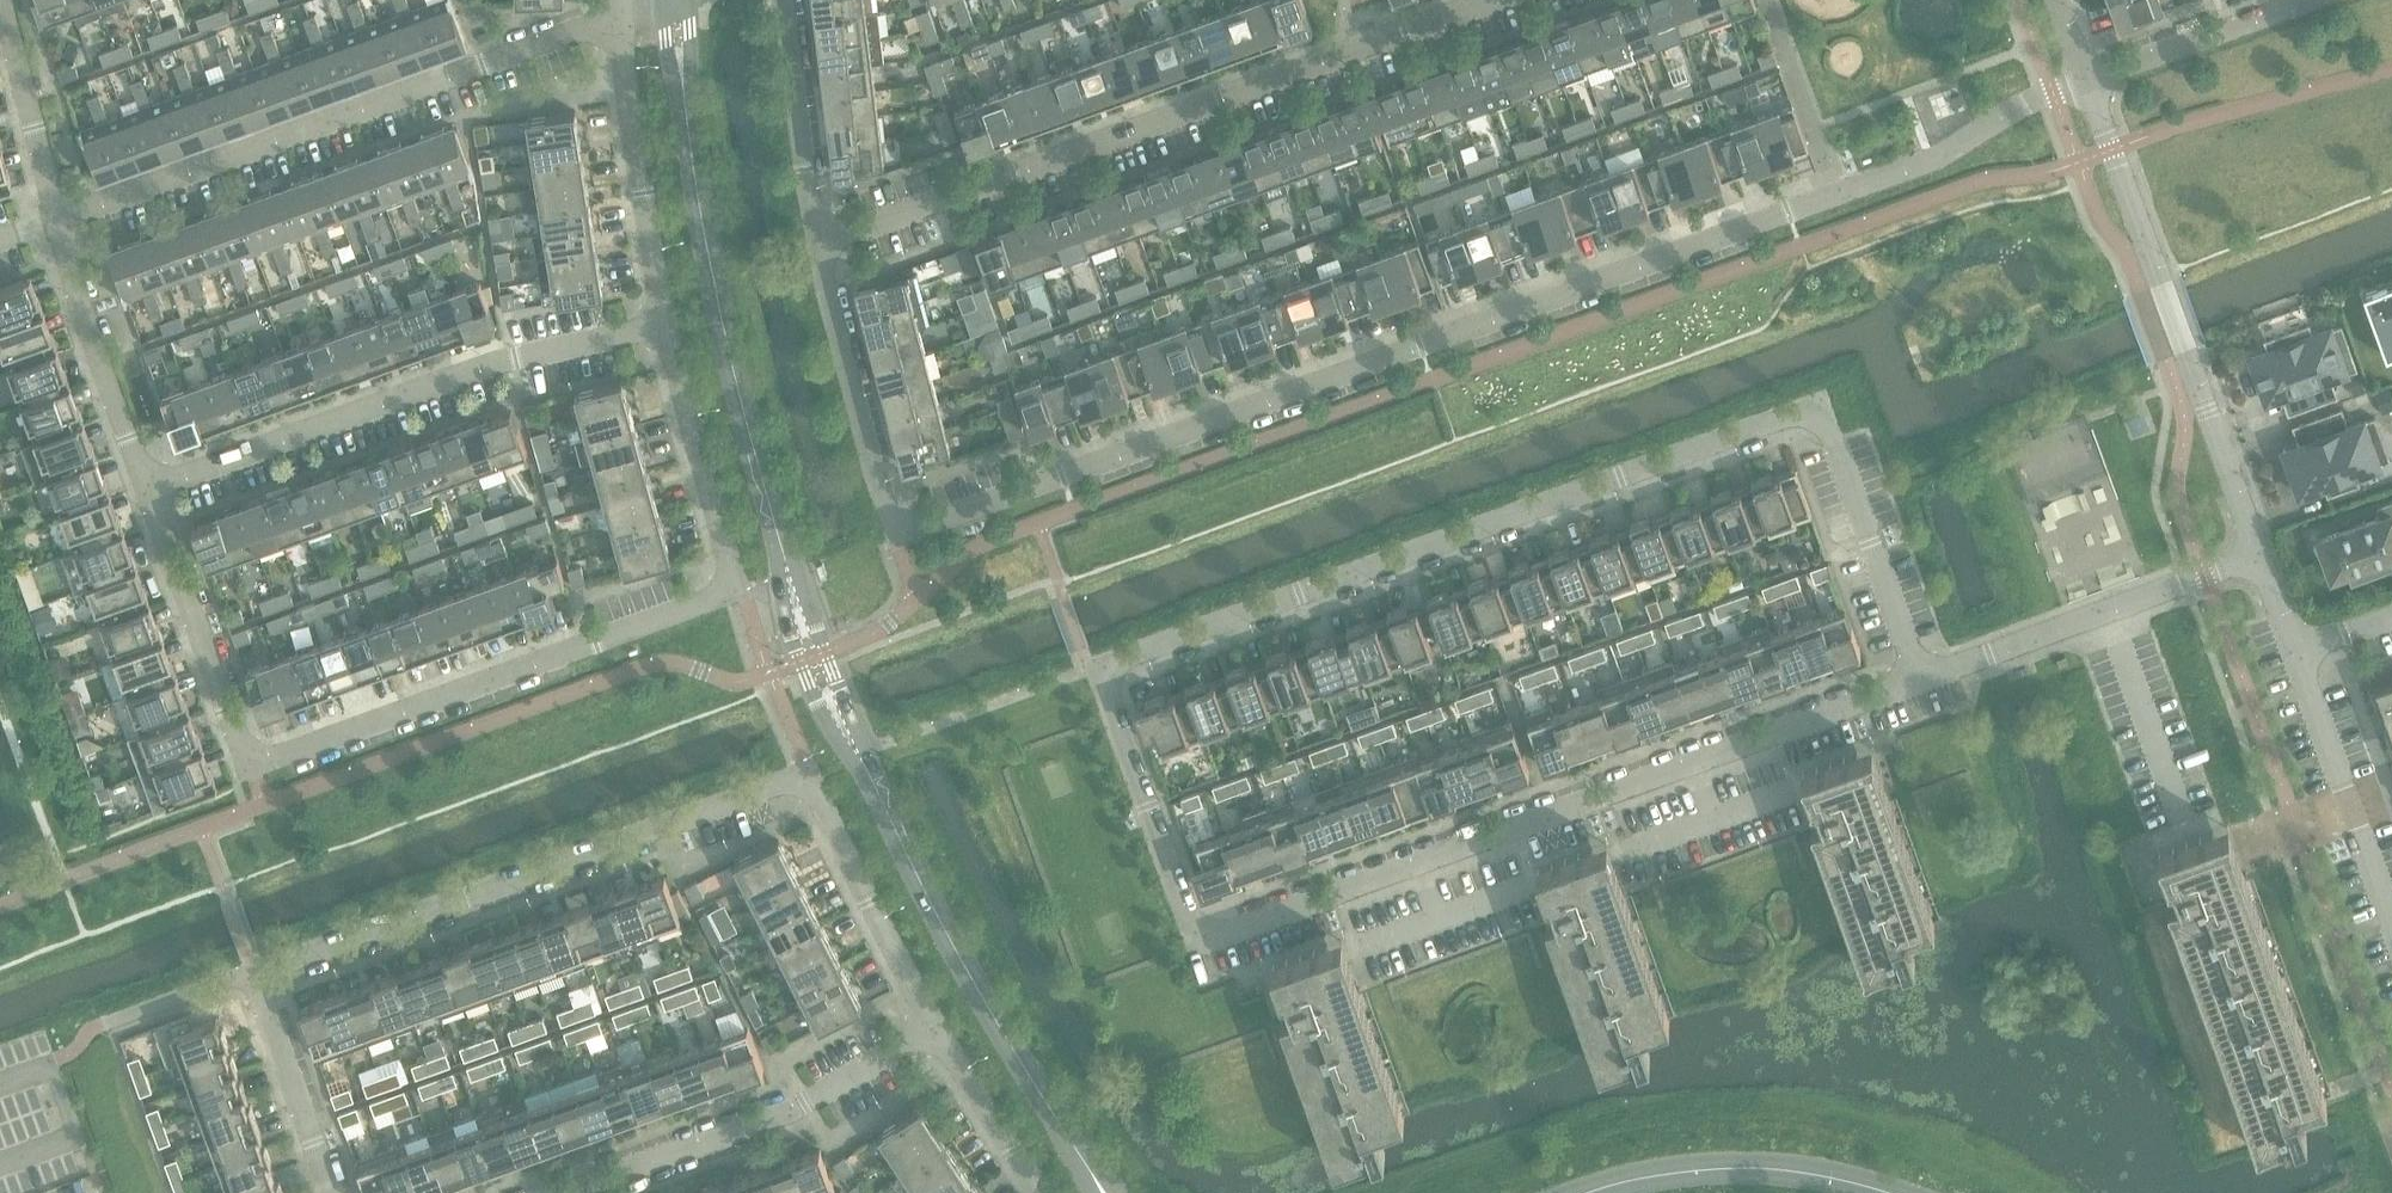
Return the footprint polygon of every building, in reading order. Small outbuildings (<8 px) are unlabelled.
[(42,24),(74,13),(70,0),(33,0),(42,24)] [(97,0),(70,0),(74,13),(78,23),(102,15),(97,0)] [(124,0),(97,0),(102,15),(127,6),(124,0)] [(250,13),(265,8),(262,0),(247,0),(246,0),(250,13)] [(347,4),(352,17),(364,13),(359,0),(357,0),(353,1),(347,4)] [(427,5),(411,11),(408,0),(399,0),(395,2),(400,15),(406,13),(424,63),(444,51),(427,5)] [(444,51),(468,47),(451,0),(440,0),(427,5),(444,51)] [(818,19),(879,11),(877,0),(815,0),(818,19)] [(962,27),(968,25),(959,0),(952,0),(962,27)] [(965,0),(959,0),(968,25),(973,22),(965,0)] [(1005,11),(1011,9),(1008,0),(1001,0),(1005,11)] [(1011,9),(1017,7),(1014,0),(1008,0),(1011,9)] [(1274,0),(1259,0),(1248,4),(1263,46),(1288,37),(1274,0)] [(1288,37),(1313,28),(1303,0),(1274,0),(1288,37)] [(1658,42),(1643,0),(1640,0),(1618,8),(1634,51),(1658,42)] [(1683,33),(1670,0),(1643,0),(1658,42),(1683,33)] [(1707,24),(1698,0),(1670,0),(1683,33),(1707,24)] [(1731,16),(1725,0),(1698,0),(1707,24),(1731,16)] [(1754,0),(1725,0),(1731,16),(1757,6),(1754,0)] [(2163,10),(2159,0),(2109,0),(2119,26),(2163,10)] [(1089,20),(1104,15),(1099,2),(1084,8),(1089,20)] [(1224,13),(1239,55),(1263,46),(1248,4),(1224,13)] [(231,20),(226,7),(212,13),(216,25),(231,20)] [(1084,8),(1069,13),(1074,26),(1089,20),(1084,8)] [(1618,8),(1594,17),(1610,60),(1634,51),(1618,8)] [(929,9),(916,14),(922,29),(934,24),(929,9)] [(822,20),(824,44),(882,37),(879,11),(818,19),(818,20),(822,20)] [(197,18),(202,31),(216,25),(212,13),(197,18)] [(357,30),(362,28),(380,79),(400,67),(384,20),(368,26),(364,13),(352,17),(357,30)] [(400,15),(384,20),(400,67),(424,63),(406,13),(400,15)] [(1199,22),(1215,63),(1239,55),(1224,13),(1199,22)] [(316,15),(304,19),(309,33),(321,29),(316,15)] [(1585,69),(1610,60),(1594,17),(1569,26),(1585,69)] [(1040,38),(1055,33),(1050,20),(1036,25),(1040,38)] [(1175,31),(1191,72),(1215,63),(1199,22),(1175,31)] [(927,43),(940,39),(934,24),(922,29),(927,43)] [(168,43),(183,38),(178,25),(163,30),(168,43)] [(1036,25),(1021,31),(1025,43),(1040,38),(1036,25)] [(1561,77),(1585,69),(1569,26),(1545,34),(1561,77)] [(362,28),(357,30),(341,36),(357,82),(380,79),(362,28)] [(314,46),(319,44),(337,95),(357,82),(341,36),(325,42),(321,29),(309,33),(314,46)] [(163,30),(148,36),(153,48),(168,43),(163,30)] [(489,38),(486,30),(478,34),(481,41),(489,38)] [(277,44),(272,31),(261,35),(266,49),(277,44)] [(1151,39),(1166,81),(1191,72),(1175,31),(1151,39)] [(973,40),(970,32),(958,36),(961,45),(973,40)] [(1537,86),(1561,77),(1545,34),(1521,43),(1537,86)] [(824,44),(828,69),(872,64),(872,63),(884,62),(882,37),(824,44)] [(992,56),(1006,50),(1002,38),(987,43),(992,56)] [(1127,48),(1142,90),(1166,81),(1151,39),(1127,48)] [(119,61),(134,55),(130,43),(115,48),(119,61)] [(987,43),(972,48),(977,61),(992,56),(987,43)] [(1512,95),(1537,86),(1521,43),(1497,52),(1512,95)] [(271,62),(276,60),(294,110),(314,98),(298,52),(282,58),(277,44),(266,49),(271,62)] [(319,44),(314,46),(298,52),(314,98),(337,95),(319,44)] [(229,47),(217,51),(222,65),(234,60),(229,47)] [(115,48),(100,53),(105,66),(119,61),(115,48)] [(1142,90),(1127,48),(1102,57),(1117,99),(1142,90)] [(1762,69),(1777,63),(1773,50),(1758,56),(1762,69)] [(1488,104),(1512,95),(1497,52),(1472,61),(1488,104)] [(942,74),(957,68),(952,55),(937,61),(942,74)] [(1117,99),(1102,57),(1078,66),(1093,108),(1117,99)] [(233,76),(251,126),(271,114),(255,68),(238,74),(234,60),(222,65),(227,78),(233,76)] [(276,60),(271,62),(255,68),(271,114),(294,110),(276,60)] [(925,66),(930,80),(943,76),(942,74),(937,61),(925,66)] [(1472,61),(1448,70),(1464,113),(1488,104),(1472,61)] [(185,62),(174,67),(179,80),(190,76),(185,62)] [(63,81),(79,75),(75,63),(58,69),(63,81)] [(1728,81),(1743,76),(1738,63),(1723,69),(1728,81)] [(875,89),(872,64),(828,69),(831,95),(875,89)] [(1054,75),(1069,117),(1093,108),(1078,66),(1054,75)] [(1723,69),(1708,74),(1713,87),(1728,81),(1723,69)] [(1440,122),(1464,113),(1448,70),(1424,79),(1440,122)] [(1044,125),(1069,117),(1054,75),(1029,84),(1044,125)] [(184,94),(190,91),(208,142),(227,129),(211,84),(195,89),(190,76),(179,80),(184,94)] [(233,76),(227,78),(211,84),(227,129),(251,126),(233,76)] [(936,95),(948,91),(943,76),(930,80),(936,95)] [(142,78),(131,82),(136,96),(147,92),(142,78)] [(1415,130),(1440,122),(1424,79),(1400,87),(1415,130)] [(1745,84),(1749,96),(1761,92),(1757,80),(1745,84)] [(1679,99),(1694,94),(1689,81),(1675,86),(1679,99)] [(1020,134),(1044,125),(1029,84),(1005,92),(1020,134)] [(1675,86),(1660,92),(1664,104),(1679,99),(1675,86)] [(1743,86),(1725,92),(1730,106),(1747,100),(1743,86)] [(1400,87),(1374,97),(1383,121),(1390,140),(1415,130),(1400,87)] [(879,115),(875,89),(831,95),(834,120),(879,115)] [(190,91),(184,94),(168,99),(185,145),(208,142),(190,91)] [(141,109),(146,107),(165,157),(185,145),(168,99),(152,105),(147,92),(136,96),(137,98),(141,109)] [(996,143),(1020,134),(1005,92),(981,101),(996,143)] [(1958,93),(1951,96),(1955,107),(1962,105),(1958,93)] [(99,94),(88,98),(93,112),(104,107),(99,94)] [(1631,117),(1646,111),(1641,98),(1626,104),(1631,117)] [(1367,99),(1342,108),(1357,152),(1383,142),(1376,124),(1367,99)] [(955,111),(970,151),(970,152),(996,143),(981,101),(955,111)] [(1626,104),(1611,109),(1616,122),(1631,117),(1626,104)] [(1772,163),(1809,150),(1793,105),(1756,119),(1772,163)] [(98,125),(103,123),(122,173),(142,161),(125,115),(109,121),(104,107),(93,112),(98,125)] [(141,109),(125,115),(142,161),(165,157),(146,107),(141,109)] [(1333,160),(1357,152),(1342,108),(1317,117),(1333,160)] [(953,124),(947,110),(935,114),(940,129),(953,124)] [(575,111),(527,118),(531,142),(579,134),(575,111)] [(833,145),(833,146),(882,141),(879,115),(834,120),(837,145),(833,145)] [(1582,134),(1597,129),(1592,116),(1577,122),(1582,134)] [(1309,169),(1333,160),(1317,117),(1293,126),(1309,169)] [(1735,176),(1772,163),(1756,119),(1719,132),(1735,176)] [(1577,122),(1563,127),(1567,140),(1582,134),(1577,122)] [(80,130),(81,131),(97,176),(122,173),(103,123),(98,125),(82,131),(81,129),(80,130)] [(487,124),(474,126),(477,143),(490,141),(487,124)] [(940,129),(945,144),(958,139),(953,124),(940,129)] [(1293,126),(1269,135),(1284,178),(1309,169),(1293,126)] [(473,175),(475,175),(474,173),(457,128),(433,132),(451,182),(457,180),(473,174),(473,175)] [(433,132),(413,144),(430,190),(446,184),(451,200),(463,196),(457,180),(451,182),(433,132)] [(1719,132),(1683,146),(1699,190),(1735,176),(1719,132)] [(535,164),(583,157),(579,134),(531,142),(535,164)] [(1533,152),(1548,147),(1543,134),(1529,139),(1533,152)] [(1260,187),(1284,178),(1269,135),(1244,144),(1260,187)] [(1529,139),(1514,145),(1518,158),(1533,152),(1529,139)] [(882,141),(833,146),(836,173),(856,171),(881,168),(885,168),(882,141)] [(408,198),(414,196),(430,190),(413,144),(390,147),(408,198)] [(1236,196),(1260,187),(1244,144),(1220,153),(1236,196)] [(1662,203),(1699,190),(1683,146),(1646,159),(1662,203)] [(370,160),(387,206),(403,200),(408,215),(420,211),(414,196),(408,198),(390,147),(370,160)] [(13,188),(3,150),(0,151),(0,191),(13,188)] [(1485,170),(1499,164),(1495,152),(1480,157),(1485,170)] [(1220,153),(1196,161),(1211,205),(1236,196),(1220,153)] [(490,155),(479,157),(482,173),(492,171),(490,155)] [(538,187),(586,180),(583,157),(535,164),(538,187)] [(1480,157),(1465,163),(1470,175),(1485,170),(1480,157)] [(1625,216),(1662,203),(1646,159),(1609,172),(1625,216)] [(365,213),(371,211),(387,206),(370,160),(347,163),(365,213)] [(1187,213),(1211,205),(1196,161),(1172,170),(1187,213)] [(347,163),(327,176),(344,221),(360,215),(365,231),(377,227),(371,211),(365,213),(347,163)] [(1436,188),(1451,182),(1446,169),(1431,175),(1436,188)] [(1163,222),(1187,213),(1172,170),(1147,179),(1163,222)] [(484,188),(495,186),(492,171),(482,173),(484,188)] [(1589,230),(1625,216),(1609,172),(1573,186),(1589,230)] [(1498,173),(1487,177),(1492,189),(1503,185),(1498,173)] [(1431,175),(1417,180),(1421,193),(1436,188),(1431,175)] [(328,227),(344,221),(327,176),(304,179),(322,229),(328,227)] [(304,179),(283,191),(300,237),(316,231),(322,245),(333,241),(328,227),(322,229),(304,179)] [(1139,231),(1163,222),(1147,179),(1123,188),(1139,231)] [(542,210),(590,202),(586,180),(538,187),(542,210)] [(1553,243),(1589,230),(1573,186),(1537,199),(1553,243)] [(1114,240),(1139,231),(1123,188),(1099,197),(1114,240)] [(1378,209),(1393,203),(1388,190),(1373,196),(1378,209)] [(284,243),(300,237),(283,191),(260,195),(278,245),(284,243)] [(260,195),(240,207),(257,253),(273,247),(277,260),(289,256),(284,243),(278,245),(260,195)] [(455,211),(467,207),(463,196),(451,200),(455,211)] [(1373,196),(1359,201),(1363,214),(1378,209),(1373,196)] [(1099,197),(1074,206),(1090,249),(1114,240),(1099,197)] [(1432,210),(1427,198),(1415,203),(1419,214),(1432,210)] [(1516,256),(1553,243),(1537,199),(1500,212),(1516,256)] [(545,232),(594,225),(590,202),(542,210),(545,232)] [(1066,258),(1090,249),(1074,206),(1050,214),(1066,258)] [(241,259),(257,253),(240,207),(217,210),(235,261),(241,259)] [(1329,226),(1344,221),(1340,208),(1325,214),(1329,226)] [(197,223),(213,268),(214,269),(229,263),(234,276),(246,272),(241,259),(235,261),(217,210),(197,223)] [(413,227),(424,222),(420,211),(408,215),(413,227)] [(1480,269),(1516,256),(1500,212),(1464,225),(1480,269)] [(1041,266),(1066,258),(1050,214),(1026,223),(1041,266)] [(1325,214),(1310,219),(1315,231),(1329,226),(1325,214)] [(502,216),(489,218),(491,233),(504,231),(502,216)] [(214,269),(213,268),(197,223),(174,226),(192,276),(198,274),(214,269)] [(1026,223),(1001,232),(1017,275),(1041,266),(1026,223)] [(546,233),(534,235),(537,257),(597,248),(594,225),(545,232),(546,233)] [(1464,225),(1426,239),(1442,283),(1480,269),(1464,225)] [(174,226),(154,239),(170,284),(186,278),(191,292),(203,288),(198,274),(192,276),(174,226)] [(1281,244),(1296,238),(1291,226),(1276,231),(1281,244)] [(369,242),(381,238),(377,227),(365,231),(369,242)] [(1276,231),(1262,237),(1266,249),(1281,244),(1276,231)] [(976,241),(976,243),(992,285),(1017,275),(1001,232),(976,241)] [(442,256),(457,251),(452,238),(437,244),(442,256)] [(155,290),(170,284),(154,239),(131,242),(149,292),(155,290)] [(326,258),(337,254),(333,241),(322,245),(326,258)] [(131,242),(110,255),(126,300),(143,294),(148,308),(160,303),(155,290),(149,292),(131,242)] [(1298,246),(1301,256),(1310,253),(1311,250),(1308,242),(1298,246)] [(1398,299),(1435,286),(1419,242),(1381,255),(1398,299)] [(1232,262),(1247,256),(1243,243),(1228,249),(1232,262)] [(437,244),(423,249),(427,262),(442,256),(437,244)] [(955,248),(965,276),(979,271),(969,244),(955,248)] [(1300,258),(1296,246),(1285,250),(1289,262),(1300,258)] [(541,279),(601,270),(597,248),(537,257),(541,279)] [(1228,249),(1213,254),(1218,267),(1232,262),(1228,249)] [(496,263),(510,261),(508,250),(494,253),(496,263)] [(1361,312),(1398,299),(1381,255),(1345,268),(1361,312)] [(289,256),(277,260),(282,274),(288,272),(294,270),(289,256)] [(393,274),(408,269),(404,256),(389,261),(393,274)] [(389,261),(374,266),(379,279),(393,274),(389,261)] [(510,261),(496,263),(496,265),(498,279),(513,277),(510,261)] [(1184,279),(1198,274),(1194,261),(1179,267),(1184,279)] [(1179,267),(1164,272),(1169,285),(1184,279),(1179,267)] [(1325,326),(1361,312),(1345,268),(1309,282),(1325,326)] [(545,303),(605,294),(601,270),(541,279),(545,303)] [(239,290),(251,285),(246,272),(234,276),(239,290)] [(1239,272),(1226,277),(1231,291),(1245,286),(1239,272)] [(345,291),(360,286),(355,273),(340,279),(345,291)] [(1226,286),(1222,273),(1206,279),(1205,280),(1209,293),(1226,286)] [(918,274),(906,277),(858,289),(865,315),(924,300),(918,274)] [(32,277),(0,289),(0,331),(45,315),(32,277)] [(340,279),(326,284),(330,297),(345,291),(340,279)] [(1150,292),(1145,279),(1130,284),(1135,297),(1150,292)] [(470,334),(496,325),(480,282),(455,291),(470,334)] [(1288,339),(1325,326),(1309,282),(1272,295),(1288,339)] [(1130,284),(1116,289),(1121,303),(1135,297),(1130,284)] [(2387,288),(2387,286),(2363,294),(2386,357),(2391,355),(2391,286),(2387,288)] [(409,293),(414,306),(406,309),(422,352),(446,343),(426,287),(409,293)] [(426,287),(446,343),(470,334),(455,291),(431,300),(426,287)] [(985,287),(972,292),(978,307),(991,302),(985,287)] [(196,305),(207,301),(203,288),(191,292),(196,305)] [(296,309),(310,304),(306,291),(291,297),(296,309)] [(516,308),(514,291),(500,293),(503,310),(516,308)] [(1164,294),(1150,299),(1152,305),(1153,308),(1167,303),(1166,300),(1164,294)] [(1252,352),(1288,339),(1272,295),(1236,308),(1252,352)] [(291,297),(276,302),(281,315),(296,309),(291,297)] [(1102,310),(1097,297),(1082,302),(1087,315),(1102,310)] [(919,328),(931,325),(924,300),(865,315),(866,317),(869,316),(875,339),(919,328)] [(991,302),(978,307),(983,322),(996,317),(991,302)] [(1082,302),(1067,307),(1072,320),(1087,315),(1082,302)] [(153,321),(164,317),(160,303),(148,308),(153,321)] [(1131,307),(1115,313),(1120,327),(1137,321),(1131,307)] [(1215,366),(1252,352),(1236,308),(1199,321),(1215,366)] [(247,327),(262,322),(257,309),(243,314),(247,327)] [(398,361),(422,352),(406,309),(382,318),(398,361)] [(243,314),(228,320),(232,332),(247,327),(243,314)] [(1038,332),(1053,327),(1048,314),(1033,320),(1038,332)] [(45,315),(0,331),(0,344),(9,369),(58,351),(45,315)] [(185,327),(182,318),(174,321),(177,330),(185,327)] [(382,318),(358,327),(373,370),(398,361),(382,318)] [(1033,320),(1019,325),(1023,338),(1038,332),(1033,320)] [(1095,334),(1090,321),(1078,326),(1083,339),(1095,334)] [(1179,379),(1215,366),(1199,321),(1163,335),(1179,379)] [(2332,379),(2358,370),(2342,325),(2313,335),(2309,324),(2264,340),(2268,351),(2251,357),(2262,390),(2275,385),(2279,396),(2278,397),(2278,398),(2282,397),(2288,415),(2338,397),(2332,379)] [(199,344),(213,339),(209,327),(194,332),(199,344)] [(349,378),(373,370),(358,327),(333,336),(349,378)] [(875,339),(882,364),(926,353),(919,328),(875,339)] [(194,332),(179,337),(184,350),(199,344),(194,332)] [(1003,335),(990,340),(995,355),(1003,352),(1003,353),(1008,351),(1003,335)] [(1055,335),(1041,339),(1048,356),(1061,351),(1055,335)] [(1143,392),(1179,379),(1163,335),(1127,348),(1143,392)] [(325,387),(349,378),(333,336),(309,345),(325,387)] [(967,350),(978,345),(975,337),(963,342),(967,350)] [(164,357),(159,345),(144,350),(149,363),(164,357)] [(300,396),(325,387),(309,345),(285,353),(300,396)] [(1008,351),(1003,353),(1009,367),(1023,362),(1018,348),(1008,351)] [(1106,405),(1143,392),(1127,348),(1090,361),(1106,405)] [(9,369),(22,405),(72,387),(58,351),(9,369)] [(995,355),(990,357),(996,372),(1009,367),(1003,353),(1003,352),(995,355)] [(276,405),(300,396),(285,353),(260,362),(276,405)] [(882,364),(889,389),(932,378),(926,353),(882,364)] [(1070,419),(1106,405),(1090,361),(1054,374),(1070,419)] [(252,414),(276,405),(260,362),(236,371),(252,414)] [(236,371),(212,380),(228,423),(252,414),(236,371)] [(2354,396),(2365,392),(2358,372),(2347,376),(2354,396)] [(1054,374),(1016,388),(1032,432),(1070,419),(1054,374)] [(889,389),(895,414),(939,403),(932,378),(889,389)] [(203,432),(228,423),(212,380),(188,389),(203,432)] [(623,380),(576,393),(582,416),(629,403),(623,380)] [(22,405),(36,442),(85,424),(72,387),(22,405)] [(188,389),(162,398),(178,441),(203,432),(188,389)] [(2376,395),(2382,413),(2391,409),(2391,397),(2389,390),(2376,395)] [(2365,393),(2355,397),(2359,406),(2369,402),(2365,393)] [(1009,396),(997,400),(1003,417),(1016,412),(1009,396)] [(588,438),(635,425),(629,403),(582,416),(588,438)] [(897,439),(898,440),(945,428),(939,403),(895,414),(901,438),(897,439)] [(537,404),(524,408),(528,424),(541,420),(537,404)] [(2301,457),(2288,462),(2300,494),(2323,486),(2327,497),(2360,485),(2356,474),(2382,465),(2374,443),(2383,440),(2381,436),(2375,417),(2366,420),(2363,421),(2348,426),(2342,408),(2292,426),(2299,444),(2295,445),(2296,446),(2297,446),(2301,457)] [(527,454),(512,411),(486,420),(502,463),(527,454)] [(1003,417),(1012,440),(1024,435),(1016,412),(1003,417)] [(486,420),(462,429),(478,472),(479,471),(485,487),(508,479),(502,463),(486,420)] [(85,424),(36,442),(23,446),(36,483),(49,478),(98,460),(85,424)] [(635,425),(588,438),(577,442),(583,464),(594,460),(641,447),(635,425)] [(898,440),(905,466),(952,454),(945,428),(898,440)] [(453,481),(478,472),(462,429),(438,438),(453,481)] [(546,432),(532,436),(537,453),(550,449),(546,432)] [(429,489),(453,481),(438,438),(414,446),(429,489)] [(429,490),(429,489),(414,446),(389,455),(405,498),(410,512),(434,503),(429,490)] [(641,447),(594,460),(601,482),(648,469),(641,447)] [(541,469),(555,465),(550,449),(537,453),(541,469)] [(389,455),(365,464),(380,507),(405,498),(389,455)] [(111,496),(98,460),(49,478),(62,514),(111,496)] [(356,516),(380,507),(365,464),(340,473),(356,516)] [(648,469),(601,482),(607,505),(654,492),(648,469)] [(1796,471),(1773,480),(1771,475),(1752,482),(1770,531),(1812,516),(1796,471)] [(331,525),(356,516),(340,473),(316,482),(331,525)] [(554,480),(545,483),(549,497),(558,494),(554,480)] [(316,482),(292,491),(307,534),(312,548),(337,540),(331,525),(316,482)] [(1753,487),(1734,494),(1732,489),(1712,496),(1730,545),(1770,531),(1752,482),(1751,482),(1753,487)] [(292,491),(267,500),(283,543),(307,534),(292,491)] [(613,527),(660,514),(654,492),(607,505),(601,507),(596,513),(600,525),(607,528),(613,527)] [(558,494),(549,497),(553,513),(565,509),(561,493),(558,494)] [(61,555),(62,556),(125,533),(111,496),(62,514),(75,550),(61,555)] [(1692,504),(1672,511),(1690,560),(1730,545),(1712,496),(1711,497),(1713,502),(1694,509),(1692,504)] [(259,551),(283,543),(267,500),(243,508),(259,551)] [(538,515),(533,502),(518,508),(522,520),(538,515)] [(2382,517),(2322,539),(2319,540),(2320,542),(2321,542),(2332,573),(2331,573),(2332,576),(2335,575),(2334,574),(2350,569),(2352,577),(2390,563),(2387,555),(2391,553),(2391,503),(2378,508),(2382,517)] [(243,508),(219,517),(234,560),(259,551),(243,508)] [(518,508),(504,513),(508,525),(522,520),(518,508)] [(1651,518),(1631,525),(1649,575),(1690,560),(1672,511),(1671,511),(1672,517),(1653,524),(1651,518)] [(660,514),(613,527),(619,549),(666,536),(660,514)] [(193,526),(209,569),(234,560),(219,517),(193,526)] [(531,538),(551,531),(546,519),(527,526),(531,538)] [(474,538),(489,532),(485,520),(469,525),(474,538)] [(469,525),(455,530),(460,543),(474,538),(469,525)] [(1611,533),(1591,540),(1609,589),(1649,575),(1631,525),(1630,526),(1632,531),(1613,538),(1611,533)] [(88,586),(88,587),(138,569),(125,533),(62,556),(75,591),(88,586)] [(625,572),(672,559),(666,536),(619,549),(625,572)] [(425,555),(441,550),(436,537),(421,543),(425,555)] [(482,557),(496,551),(492,539),(477,544),(482,557)] [(1570,548),(1550,555),(1568,604),(1609,589),(1591,540),(1590,541),(1592,546),(1572,553),(1570,548)] [(421,543),(407,548),(411,561),(425,555),(421,543)] [(477,544),(462,549),(467,562),(482,557),(477,544)] [(1785,572),(1799,567),(1794,554),(1781,559),(1785,572)] [(376,573),(392,568),(387,555),(372,561),(376,573)] [(1530,562),(1510,569),(1528,619),(1568,604),(1550,555),(1549,555),(1551,561),(1532,568),(1530,562)] [(433,574),(448,569),(443,556),(429,562),(433,574)] [(565,585),(558,559),(515,574),(531,617),(556,608),(550,590),(565,585)] [(1781,559),(1768,564),(1772,576),(1785,572),(1781,559)] [(372,561),(358,566),(362,578),(376,573),(372,561)] [(429,562),(414,567),(418,580),(433,574),(429,562)] [(1815,583),(1833,576),(1829,563),(1810,570),(1815,583)] [(569,570),(573,587),(586,583),(582,566),(569,570)] [(88,587),(102,623),(151,605),(138,569),(88,587)] [(1511,575),(1492,582),(1490,577),(1469,584),(1487,634),(1528,619),(1510,569),(1509,570),(1511,575)] [(328,591),(343,585),(338,573),(323,578),(328,591)] [(384,592),(399,587),(394,574),(380,579),(384,592)] [(531,617),(515,574),(491,583),(507,626),(531,617)] [(1801,588),(1797,575),(1779,581),(1784,594),(1801,588)] [(1730,586),(1731,591),(1745,586),(1742,577),(1730,586)] [(323,578),(309,584),(313,596),(328,591),(323,578)] [(380,579),(365,585),(369,597),(384,592),(380,579)] [(1762,588),(1767,600),(1784,594),(1779,581),(1762,588)] [(482,635),(507,626),(491,583),(467,592),(482,635)] [(1431,604),(1440,629),(1447,648),(1487,634),(1469,584),(1468,584),(1470,590),(1449,597),(1447,592),(1429,599),(1431,604)] [(279,608),(294,603),(290,590),(275,596),(279,608)] [(335,610),(350,604),(345,592),(331,597),(335,610)] [(458,644),(482,635),(467,592),(443,601),(458,644)] [(1753,605),(1748,593),(1731,599),(1735,612),(1753,605)] [(275,596),(260,601),(265,614),(279,608),(275,596)] [(1672,596),(1659,601),(1664,616),(1677,611),(1672,596)] [(335,610),(331,597),(307,606),(311,619),(335,610)] [(1658,599),(1645,603),(1652,620),(1664,616),(1659,601),(1658,599)] [(1714,605),(1718,618),(1735,612),(1731,599),(1714,605)] [(443,601),(418,610),(434,653),(458,644),(443,601)] [(1389,619),(1390,619),(1407,663),(1434,653),(1426,635),(1440,629),(1431,604),(1409,612),(1407,607),(1388,614),(1389,619)] [(49,605),(31,612),(39,635),(58,629),(49,605)] [(102,623),(115,660),(164,642),(151,605),(102,623)] [(307,606),(282,615),(287,627),(311,619),(307,606)] [(230,626),(245,621),(240,608),(225,614),(230,626)] [(1836,661),(1861,652),(1845,608),(1820,617),(1836,661)] [(409,662),(434,653),(418,610),(394,619),(409,662)] [(1704,623),(1700,610),(1682,617),(1687,629),(1704,623)] [(282,615),(267,620),(272,633),(287,627),(282,615)] [(1665,623),(1670,635),(1687,629),(1682,617),(1665,623)] [(1812,670),(1836,661),(1820,617),(1795,626),(1812,670)] [(384,671),(409,662),(394,619),(369,628),(384,671)] [(1390,619),(1389,619),(1368,627),(1366,621),(1348,628),(1366,678),(1407,663),(1390,619)] [(1597,625),(1583,630),(1587,642),(1601,637),(1597,625)] [(1763,688),(1787,679),(1768,626),(1744,635),(1763,688)] [(1795,626),(1772,634),(1769,626),(1768,626),(1787,679),(1812,670),(1795,626)] [(237,646),(252,640),(247,628),(232,633),(237,646)] [(360,679),(384,671),(369,628),(345,636),(360,679)] [(1326,636),(1308,643),(1326,692),(1366,678),(1348,628),(1347,628),(1349,634),(1328,642),(1326,636)] [(1656,640),(1651,628),(1634,634),(1638,647),(1656,640)] [(1617,640),(1621,653),(1638,647),(1634,634),(1617,640)] [(1739,697),(1763,688),(1744,635),(1720,644),(1739,697)] [(336,688),(360,679),(345,636),(321,645),(336,688)] [(115,660),(128,696),(178,678),(164,642),(115,660)] [(1286,651),(1267,657),(1285,707),(1326,692),(1308,643),(1307,643),(1309,648),(1287,656),(1286,651)] [(1547,644),(1538,648),(1543,660),(1552,656),(1547,644)] [(1720,644),(1719,644),(1722,653),(1699,661),(1715,705),(1739,697),(1720,644)] [(312,697),(336,688),(321,645),(296,654),(312,697)] [(1607,658),(1603,645),(1585,652),(1590,664),(1607,658)] [(1568,658),(1573,671),(1590,664),(1585,652),(1568,658)] [(62,654),(48,659),(56,681),(71,675),(73,672),(67,656),(62,654)] [(296,654),(272,663),(287,706),(312,697),(296,654)] [(2066,656),(2065,656),(2057,659),(2057,660),(2059,667),(2060,667),(2068,664),(2068,663),(2066,656)] [(1245,665),(1227,672),(1245,722),(1285,707),(1267,657),(1266,658),(1268,663),(1247,671),(1245,665)] [(1666,723),(1690,714),(1671,661),(1647,670),(1666,723)] [(1699,661),(1675,670),(1672,661),(1671,661),(1690,714),(1715,705),(1699,661)] [(287,706),(272,663),(246,672),(262,715),(287,706)] [(1559,676),(1554,663),(1537,669),(1541,682),(1559,676)] [(1520,676),(1524,688),(1541,682),(1537,669),(1520,676)] [(1642,732),(1666,723),(1647,670),(1623,679),(1642,732)] [(1205,680),(1186,687),(1205,736),(1245,722),(1227,672),(1226,672),(1228,678),(1207,686),(1205,680)] [(191,714),(178,678),(128,696),(141,732),(191,714)] [(2371,686),(2380,711),(2391,707),(2391,678),(2371,686)] [(1623,679),(1599,688),(1618,741),(1642,732),(1623,679)] [(1147,734),(1155,730),(1163,751),(1205,736),(1186,687),(1187,692),(1166,700),(1164,695),(1145,702),(1147,707),(1138,710),(1147,734)] [(1494,699),(1490,687),(1472,693),(1477,706),(1494,699)] [(1599,688),(1598,688),(1601,697),(1577,705),(1593,749),(1618,741),(1599,688)] [(78,689),(60,695),(68,718),(86,711),(78,689)] [(1455,699),(1459,712),(1477,706),(1472,693),(1455,699)] [(1446,717),(1441,704),(1424,711),(1428,723),(1446,717)] [(1577,705),(1554,714),(1551,705),(1550,706),(1569,758),(1593,749),(1577,705)] [(1550,706),(1525,715),(1544,767),(1569,758),(1550,706)] [(2380,711),(2389,735),(2391,734),(2391,707),(2380,711)] [(1369,723),(1380,719),(1376,708),(1365,712),(1369,723)] [(93,731),(86,711),(68,718),(75,737),(93,731)] [(1406,717),(1411,730),(1428,723),(1424,711),(1406,717)] [(191,714),(141,732),(128,737),(142,774),(155,769),(204,751),(191,714)] [(1504,782),(1530,773),(1511,720),(1485,729),(1504,782)] [(1397,735),(1392,722),(1375,728),(1380,741),(1397,735)] [(1358,735),(1362,747),(1380,741),(1375,728),(1358,735)] [(1480,791),(1504,782),(1485,729),(1461,738),(1480,791)] [(1463,747),(1440,755),(1456,799),(1480,791),(1461,738),(1460,738),(1463,747)] [(1331,758),(1349,752),(1344,740),(1327,746),(1331,758)] [(1327,746),(1309,752),(1314,765),(1331,758),(1327,746)] [(1858,953),(1865,971),(1901,958),(1894,940),(1892,934),(1935,919),(1872,746),(1801,772),(1811,799),(1815,797),(1823,818),(1811,823),(1858,953)] [(155,811),(168,806),(218,788),(204,751),(155,769),(142,774),(155,811)] [(1414,755),(1413,756),(1432,808),(1456,799),(1440,755),(1417,764),(1414,755)] [(1413,756),(1388,764),(1408,817),(1432,808),(1413,756)] [(1283,776),(1300,770),(1296,757),(1278,764),(1283,776)] [(1278,764),(1261,770),(1266,782),(1283,776),(1278,764)] [(1383,826),(1408,817),(1388,764),(1364,773),(1383,826)] [(1359,835),(1383,826),(1364,773),(1340,782),(1359,835)] [(89,779),(94,791),(96,790),(104,787),(100,775),(89,779)] [(1234,794),(1252,787),(1247,775),(1230,781),(1234,794)] [(1230,781),(1213,787),(1217,800),(1234,794),(1230,781)] [(1335,843),(1359,835),(1340,782),(1316,791),(1335,843)] [(96,790),(94,791),(99,804),(101,803),(110,799),(106,787),(104,787),(96,790)] [(1335,843),(1316,791),(1291,800),(1311,852),(1335,843)] [(1181,799),(1185,812),(1203,805),(1199,793),(1181,799)] [(1291,800),(1267,808),(1286,861),(1311,852),(1291,800)] [(1286,861),(1267,808),(1243,817),(1262,870),(1286,861)] [(1242,818),(1245,826),(1222,835),(1238,879),(1262,870),(1243,817),(1242,818)] [(2326,1096),(2323,1086),(2228,827),(2158,852),(2168,879),(2171,878),(2179,899),(2167,903),(2256,1148),(2292,1135),(2284,1111),(2326,1096)] [(1205,867),(1196,870),(1204,891),(1238,879),(1222,835),(1197,844),(1205,867)] [(779,840),(735,862),(746,884),(790,862),(779,840)] [(1550,894),(1558,915),(1546,919),(1592,1047),(1600,1068),(1636,1055),(1628,1034),(1627,1030),(1670,1015),(1607,843),(1536,868),(1546,895),(1550,894)] [(800,882),(790,862),(746,884),(756,904),(800,882)] [(678,890),(671,892),(665,876),(640,885),(659,938),(660,937),(657,929),(692,916),(678,890)] [(693,903),(705,897),(697,881),(685,888),(693,903)] [(810,902),(800,882),(756,904),(767,925),(810,902)] [(616,894),(635,946),(659,938),(640,885),(616,894)] [(631,938),(634,947),(635,946),(616,894),(592,903),(607,946),(631,938)] [(821,923),(810,902),(767,925),(777,945),(821,923)] [(587,964),(584,955),(607,946),(592,903),(567,911),(587,964)] [(543,920),(562,973),(587,964),(567,911),(543,920)] [(708,913),(700,916),(707,929),(714,925),(708,913)] [(519,929),(538,982),(562,973),(543,920),(519,929)] [(777,945),(788,965),(831,943),(821,923),(777,945)] [(713,943),(721,939),(714,925),(707,929),(713,943)] [(519,929),(495,938),(515,990),(538,982),(519,929)] [(470,947),(489,999),(514,990),(495,938),(470,947)] [(1405,1111),(1362,992),(1342,939),(1271,965),(1281,992),(1285,990),(1293,1011),(1281,1016),(1327,1142),(1335,1164),(1371,1151),(1363,1129),(1362,1127),(1405,1111)] [(788,965),(798,986),(841,964),(831,943),(788,965)] [(470,947),(446,955),(466,1008),(489,999),(470,947)] [(720,957),(727,970),(735,966),(728,953),(720,957)] [(422,964),(441,1017),(465,1008),(446,955),(422,964)] [(437,1008),(440,1017),(441,1017),(422,964),(398,973),(417,1026),(418,1025),(414,1016),(437,1008)] [(798,986),(808,1006),(852,984),(841,964),(798,986)] [(693,977),(689,965),(671,971),(676,984),(693,977)] [(654,977),(659,990),(676,984),(671,971),(654,977)] [(417,1026),(398,973),(373,982),(393,1035),(417,1026)] [(709,1000),(722,995),(715,977),(703,981),(709,1000)] [(349,991),(368,1044),(393,1035),(373,982),(349,991)] [(645,995),(640,982),(623,989),(627,1001),(645,995)] [(701,997),(696,984),(678,990),(683,1003),(701,997)] [(808,1006),(819,1028),(863,1006),(852,984),(808,1006)] [(606,995),(610,1008),(627,1001),(623,989),(606,995)] [(661,997),(666,1009),(683,1003),(678,990),(661,997)] [(757,1007),(760,1005),(752,990),(740,996),(748,1011),(749,1011),(757,1007)] [(325,999),(344,1053),(368,1044),(349,991),(325,999)] [(325,999),(300,1009),(319,1062),(344,1053),(325,999)] [(596,1013),(592,1000),(574,1006),(579,1019),(596,1013)] [(652,1014),(647,1002),(630,1008),(635,1021),(652,1014)] [(557,1013),(562,1025),(579,1019),(574,1006),(557,1013)] [(757,1007),(749,1011),(756,1026),(764,1022),(757,1007)] [(613,1014),(617,1027),(635,1021),(630,1008),(613,1014)] [(739,1009),(717,1017),(724,1036),(723,1037),(739,1080),(764,1071),(759,1058),(748,1028),(739,1009)] [(189,1016),(155,1028),(168,1066),(181,1061),(229,1044),(223,1028),(220,1029),(217,1020),(220,1019),(219,1018),(216,1019),(216,1018),(193,1027),(189,1016)] [(548,1030),(543,1018),(526,1024),(530,1037),(548,1030)] [(603,1032),(599,1019),(582,1026),(586,1038),(603,1032)] [(509,1030),(513,1043),(530,1037),(526,1024),(509,1030)] [(564,1032),(569,1045),(586,1038),(582,1026),(564,1032)] [(761,1038),(769,1053),(781,1047),(773,1032),(761,1038)] [(500,1048),(495,1035),(477,1042),(482,1054),(500,1048)] [(555,1050),(551,1037),(533,1043),(538,1056),(555,1050)] [(723,1037),(699,1046),(715,1089),(739,1080),(723,1037)] [(460,1048),(465,1060),(482,1054),(477,1042),(460,1048)] [(516,1050),(520,1062),(538,1056),(533,1043),(516,1050)] [(229,1044),(181,1061),(190,1087),(238,1069),(232,1054),(229,1055),(226,1046),(229,1045),(229,1044)] [(647,1054),(666,1107),(690,1098),(671,1045),(647,1054)] [(671,1045),(690,1098),(715,1089),(699,1046),(676,1054),(672,1045),(671,1045)] [(451,1065),(446,1053),(429,1059),(433,1072),(451,1065)] [(623,1063),(642,1116),(666,1107),(647,1054),(623,1063)] [(507,1067),(502,1055),(485,1061),(489,1074),(507,1067)] [(147,1073),(141,1056),(128,1061),(134,1078),(147,1073)] [(412,1065),(416,1078),(433,1072),(429,1059),(412,1065)] [(467,1067),(472,1080),(489,1074),(485,1061),(467,1067)] [(598,1072),(618,1124),(642,1116),(623,1063),(598,1072)] [(238,1070),(238,1069),(190,1087),(200,1112),(247,1095),(242,1079),(239,1080),(235,1071),(238,1070)] [(403,1083),(398,1070),(380,1077),(385,1089),(403,1083)] [(598,1072),(597,1070),(573,1079),(593,1133),(618,1124),(598,1072)] [(458,1085),(454,1072),(436,1079),(441,1091),(458,1085)] [(134,1078),(141,1095),(154,1091),(147,1073),(134,1078)] [(363,1083),(368,1096),(385,1089),(380,1077),(363,1083)] [(419,1085),(423,1097),(441,1091),(436,1079),(419,1085)] [(593,1133),(573,1079),(549,1088),(569,1142),(593,1133)] [(336,1107),(355,1101),(350,1088),(331,1095),(336,1107)] [(529,1107),(545,1151),(569,1142),(549,1088),(526,1096),(530,1107),(529,1107)] [(410,1102),(405,1090),(387,1096),(392,1109),(410,1102)] [(248,1096),(247,1095),(200,1112),(209,1138),(257,1121),(251,1105),(248,1106),(245,1097),(248,1096)] [(370,1102),(375,1115),(392,1109),(387,1096),(370,1102)] [(934,1126),(920,1106),(880,1133),(893,1153),(934,1126)] [(362,1120),(357,1107),(338,1114),(343,1127),(362,1120)] [(477,1116),(496,1169),(521,1160),(501,1107),(477,1116)] [(501,1107),(521,1160),(545,1151),(529,1107),(506,1116),(503,1107),(501,1107)] [(165,1125),(158,1108),(147,1112),(153,1129),(165,1125)] [(496,1169),(477,1116),(453,1125),(472,1177),(496,1169)] [(262,1136),(257,1121),(209,1138),(218,1163),(266,1146),(266,1145),(263,1146),(259,1137),(262,1136)] [(153,1129),(159,1147),(171,1142),(165,1125),(153,1129)] [(453,1125),(429,1134),(448,1186),(472,1177),(453,1125)] [(893,1153),(906,1172),(946,1145),(934,1126),(893,1153)] [(429,1134),(404,1142),(423,1192),(429,1192),(448,1186),(429,1134)] [(404,1142),(380,1151),(395,1192),(423,1192),(404,1142)] [(959,1164),(946,1145),(906,1172),(918,1191),(959,1164)] [(272,1162),(266,1146),(218,1163),(228,1189),(275,1172),(275,1171),(272,1172),(269,1163),(272,1162)] [(836,1192),(820,1150),(795,1159),(807,1192),(836,1192)] [(355,1160),(367,1192),(395,1192),(380,1151),(355,1160)] [(843,1178),(854,1171),(845,1156),(834,1164),(843,1178)] [(183,1176),(177,1159),(165,1163),(172,1180),(183,1176)] [(795,1159),(771,1168),(780,1192),(807,1192),(795,1159)] [(959,1164),(918,1191),(919,1192),(958,1192),(972,1184),(959,1164)] [(771,1168),(746,1177),(752,1192),(780,1192),(771,1168)] [(275,1172),(228,1189),(229,1192),(283,1192),(279,1182),(276,1183),(273,1174),(275,1173),(275,1172)] [(176,1192),(190,1192),(183,1176),(172,1180),(176,1192)] [(746,1177),(722,1185),(725,1192),(752,1192),(746,1177)] [(853,1192),(869,1192),(862,1182),(851,1189),(853,1192)] [(972,1184),(958,1192),(978,1192),(972,1184)]
